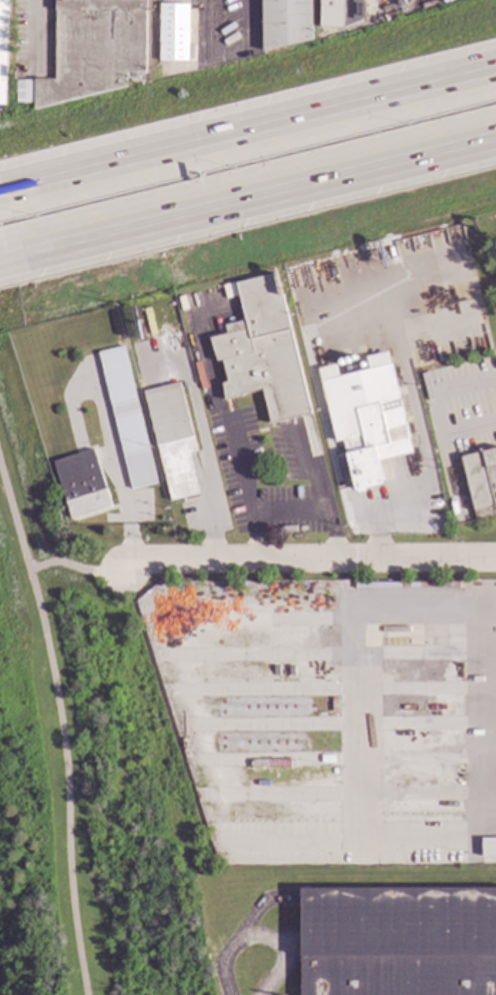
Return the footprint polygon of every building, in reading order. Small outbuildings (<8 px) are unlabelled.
[(54,78),(55,0),(145,0),(144,71),(125,71),(124,86),(33,108),(34,79),(54,78)] [(262,50),(262,0),(311,0),(311,38),(262,50)] [(320,26),(320,0),(362,0),(363,18),(343,27),(320,26)] [(187,60),(159,59),(159,54),(153,54),(154,37),(159,37),(159,3),(188,4),(187,60)] [(139,82),(129,82),(129,74),(139,74),(139,82)] [(32,102),(16,102),(16,80),(32,80),(32,102)] [(280,295),(281,294),(310,412),(270,422),(262,388),(241,393),(241,395),(224,398),(222,382),(227,381),(222,359),(216,360),(209,337),(227,333),(225,324),(245,319),(236,283),(275,273),(280,295)] [(98,351),(129,489),(155,483),(124,346),(98,351)] [(404,422),(411,420),(418,446),(411,447),(412,451),(377,460),(383,483),(355,490),(342,438),(336,440),(317,368),(335,364),(338,376),(368,368),(365,357),(386,351),(404,422)] [(197,492),(170,499),(143,391),(178,382),(195,450),(187,452),(197,492)] [(460,456),(495,447),(495,514),(475,519),(460,456)] [(105,488),(65,500),(53,461),(93,449),(105,488)] [(481,857),(495,857),(495,838),(481,838),(481,857)] [(301,888),(495,887),(495,994),(302,994),(301,888)]
